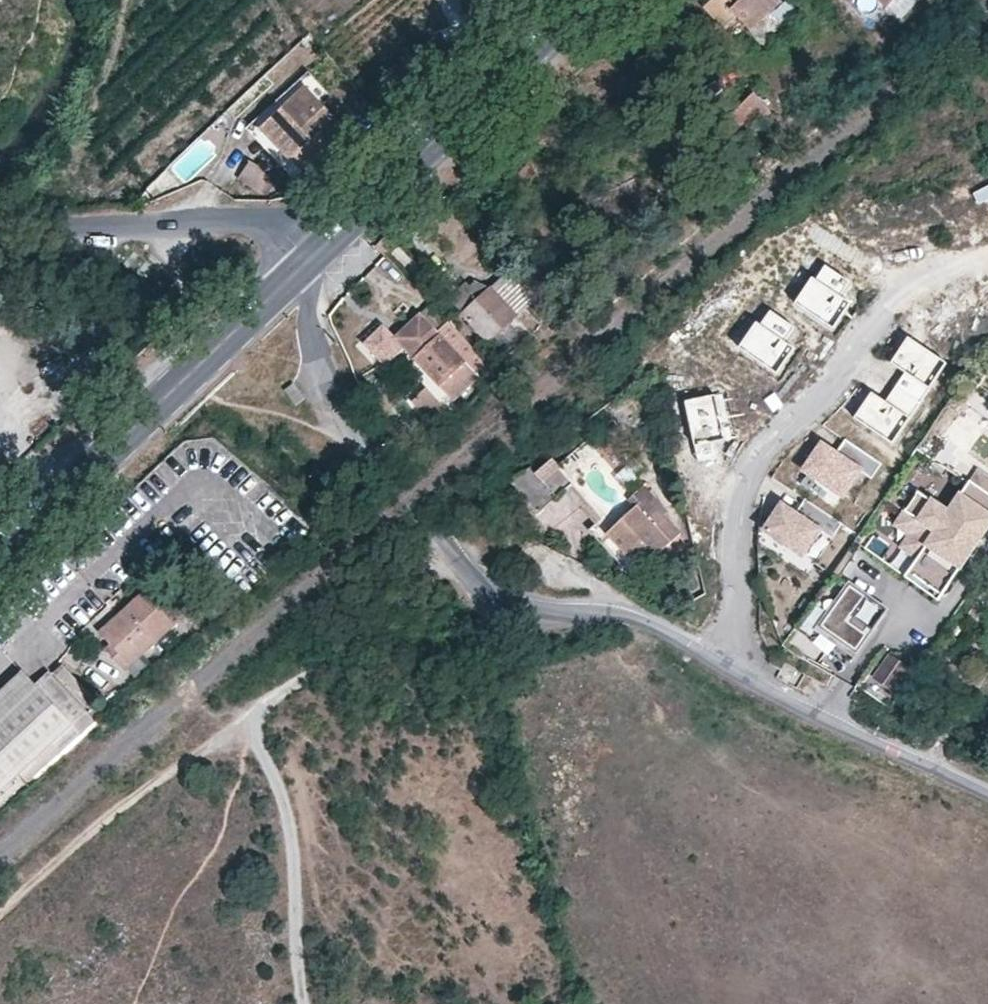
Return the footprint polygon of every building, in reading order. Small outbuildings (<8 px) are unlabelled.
[(465,0),(476,12),(489,0),(465,0)] [(781,0),(713,0),(706,7),(724,27),(737,17),(750,30),(782,2),(781,0)] [(782,2),(750,30),(763,45),(765,48),(801,17),(786,0),(784,0),(782,2)] [(888,6),(901,18),(919,1),(920,0),(894,0),(888,6)] [(344,127),(306,87),(263,127),(301,168),(344,127)] [(771,113),(754,94),(721,125),(739,143),(742,140),(768,116),(771,113)] [(742,140),(751,149),(777,124),(768,116),(742,140)] [(250,160),(239,178),(261,191),(268,178),(260,167),(250,160)] [(520,173),(525,180),(532,174),(527,167),(520,173)] [(971,190),(977,205),(987,201),(987,183),(971,190)] [(151,191),(147,187),(143,192),(147,196),(151,191)] [(376,247),(383,257),(396,244),(387,236),(376,247)] [(486,251),(492,259),(502,250),(495,243),(486,251)] [(863,291),(823,264),(812,280),(807,277),(785,309),(830,339),(843,320),(863,291)] [(525,305),(522,300),(535,287),(517,267),(490,291),(514,315),(525,305)] [(490,291),(474,282),(453,303),(457,308),(463,314),(490,291)] [(499,352),(517,336),(506,323),(514,315),(490,291),(463,314),(499,352)] [(440,293),(420,312),(431,323),(446,308),(440,293)] [(404,348),(453,400),(478,376),(486,385),(496,374),(450,324),(446,308),(431,323),(420,312),(395,336),(394,337),(404,348)] [(807,336),(768,309),(757,325),(752,322),(730,354),(775,384),(807,336)] [(394,337),(395,336),(383,324),(364,342),(386,365),(404,348),(394,337)] [(903,374),(894,388),(918,404),(945,364),(906,339),(890,365),(903,374)] [(295,382),(286,389),(296,403),(305,396),(295,382)] [(433,422),(446,411),(425,387),(412,399),(433,422)] [(892,445),(918,404),(894,388),(884,403),(870,394),(853,420),(892,445)] [(728,395),(686,402),(696,464),(721,460),(718,445),(728,444),(725,422),(732,421),(728,395)] [(820,444),(803,470),(841,495),(858,470),(869,478),(880,462),(843,438),(834,453),(820,444)] [(586,447),(576,456),(589,470),(599,460),(586,447)] [(547,452),(509,481),(531,511),(569,481),(547,452)] [(975,473),(969,482),(973,485),(979,476),(975,473)] [(969,482),(947,515),(917,558),(952,581),(987,529),(987,482),(979,476),(973,485),(969,482)] [(917,558),(947,515),(916,494),(895,524),(909,534),(901,547),(917,558)] [(638,507),(609,535),(632,560),(622,570),(646,584),(667,563),(660,555),(682,534),(666,517),(672,512),(659,498),(653,503),(649,498),(638,507)] [(831,541),(841,525),(804,501),(794,516),(781,507),(764,533),(802,558),(819,533),(831,541)] [(833,575),(840,580),(855,557),(848,553),(833,575)] [(939,601),(952,581),(917,558),(904,576),(939,601)] [(856,621),(870,600),(850,586),(836,607),(819,596),(794,633),(812,644),(814,641),(831,652),(845,631),(866,645),(874,635),(856,621)] [(107,650),(126,669),(173,626),(143,594),(102,634),(112,645),(107,650)] [(874,635),(890,613),(870,600),(856,621),(874,635)] [(848,669),(866,645),(845,631),(831,652),(814,641),(812,644),(848,669)] [(896,689),(911,667),(894,656),(879,677),(896,689)] [(34,685),(19,669),(0,687),(0,717),(34,685)] [(42,754),(52,764),(81,735),(72,725),(85,713),(47,672),(34,685),(0,717),(0,793),(42,754)]
